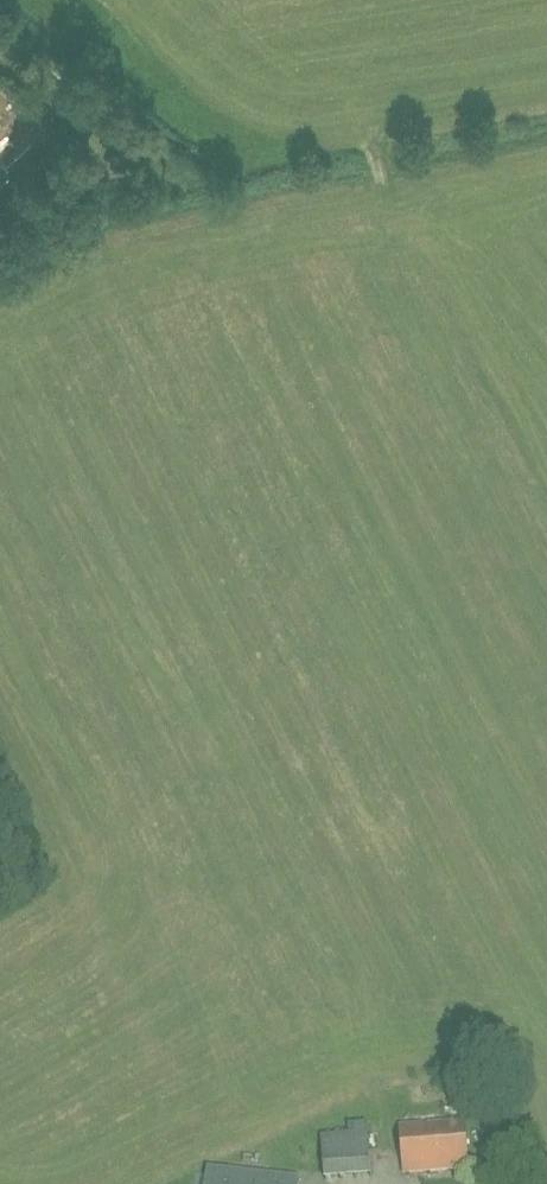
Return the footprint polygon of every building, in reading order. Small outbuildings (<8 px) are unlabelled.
[(464,1121),(400,1126),(403,1174),(468,1168),(464,1121)] [(321,1136),(324,1179),(370,1176),(367,1133),(321,1136)] [(206,1183),(298,1183),(299,1179),(208,1168),(206,1183)]
